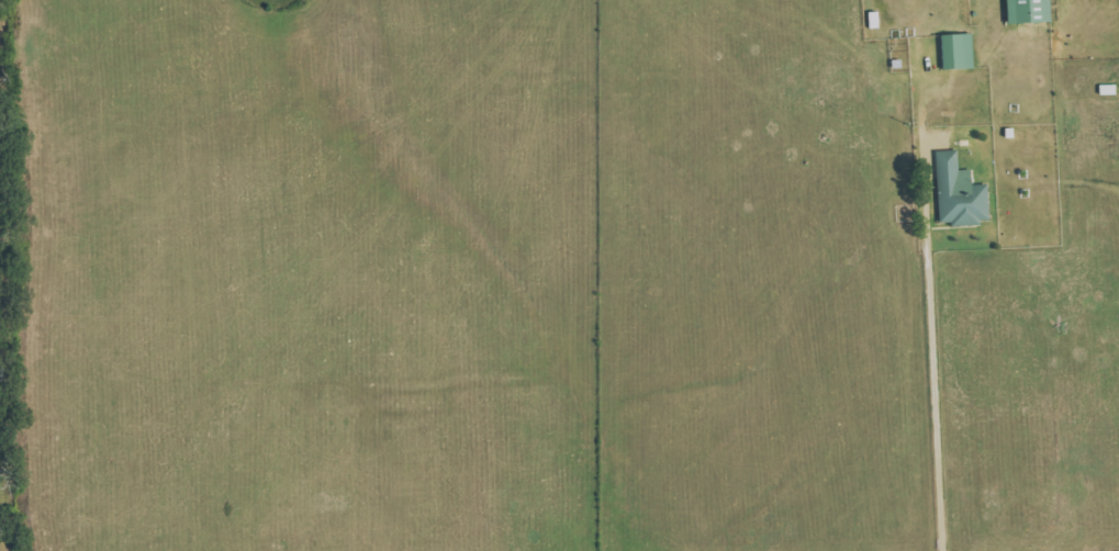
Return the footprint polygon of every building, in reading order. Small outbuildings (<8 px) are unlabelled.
[(1012,23),(1055,22),(1054,0),(1011,0),(1012,23)] [(945,35),(946,69),(978,68),(977,34),(945,35)] [(940,152),(943,225),(994,223),(992,185),(976,185),(975,170),(962,170),(961,151),(940,152)]
